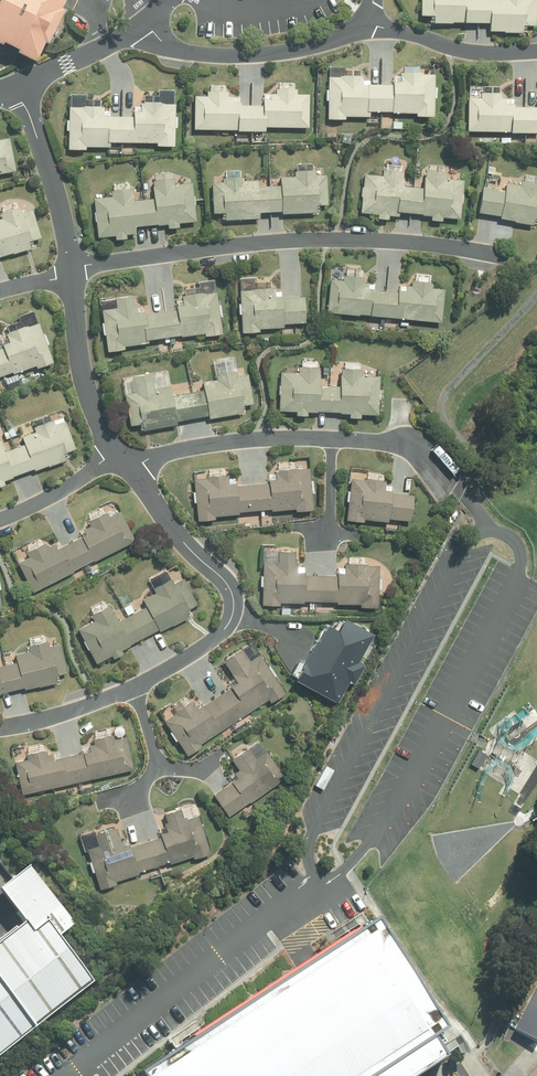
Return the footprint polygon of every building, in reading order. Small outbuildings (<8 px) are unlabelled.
[(43,57),(71,0),(0,0),(0,36),(43,57)] [(422,13),(435,13),(435,20),(491,20),(491,31),(524,31),(524,24),(536,24),(536,0),(423,0),(422,13)] [(330,73),(330,117),(370,117),(370,110),(418,110),(418,114),(435,114),(435,73),(422,73),(422,70),(401,70),(401,82),(364,82),(364,73),(330,73)] [(194,94),(194,128),(267,130),(267,125),(309,126),(310,94),(299,93),(299,86),(278,86),(278,98),(265,98),(265,103),(229,103),(230,89),(210,89),(210,94),(194,94)] [(469,130),(536,131),(536,106),(502,105),(503,92),(481,92),(481,96),(470,96),(469,130)] [(105,107),(69,106),(68,148),(86,148),(86,144),(110,145),(111,139),(158,141),(158,144),(175,144),(176,105),(164,104),(164,101),(143,101),(143,109),(133,108),(133,115),(105,115),(105,107)] [(16,168),(9,137),(0,139),(0,172),(16,168)] [(365,174),(362,210),(378,212),(378,217),(389,218),(389,213),(401,214),(402,210),(433,213),(433,218),(444,219),(445,214),(460,216),(463,179),(448,177),(425,175),(424,186),(404,184),(405,169),(383,167),(382,175),(365,174)] [(213,181),(215,211),(227,210),(227,218),(261,216),(261,211),(284,209),(284,212),(318,210),(318,203),(328,203),(326,168),(294,170),(295,175),(281,176),(281,179),(244,181),(244,176),(224,177),(224,180),(213,181)] [(95,198),(99,235),(117,233),(117,238),(129,236),(128,232),(139,231),(138,225),(169,222),(169,226),(181,225),(180,221),(195,219),(192,182),(178,183),(177,177),(154,179),(156,197),(135,199),(134,187),(111,190),(112,196),(95,198)] [(481,211),(502,214),(501,219),(534,224),(536,217),(536,182),(508,177),(506,189),(485,186),(481,211)] [(44,242),(34,209),(24,212),(23,208),(2,215),(3,219),(0,220),(0,256),(44,242)] [(331,279),(328,311),(443,321),(446,288),(434,287),(435,282),(413,280),(413,285),(408,285),(408,290),(369,287),(369,282),(365,282),(366,275),(344,273),(343,280),(331,279)] [(276,288),(241,289),(243,331),(261,330),(261,327),(284,326),(284,323),(307,322),(306,296),(284,297),(284,294),(276,294),(276,288)] [(104,309),(110,350),(126,347),(126,345),(150,342),(149,339),(205,330),(206,335),(223,333),(216,290),(184,295),(185,303),(178,304),(179,309),(147,314),(146,309),(135,311),(133,294),(116,297),(118,307),(104,309)] [(36,364),(37,368),(54,361),(40,322),(8,333),(12,344),(0,349),(0,377),(36,364)] [(281,371),(280,409),(298,410),(298,414),(308,415),(308,410),(351,411),(351,416),(363,417),(363,412),(380,412),(381,375),(368,374),(363,374),(363,367),(342,366),(341,385),(320,384),(321,366),(300,365),(300,372),(281,371)] [(127,394),(133,424),(144,422),(145,429),(179,423),(178,419),(210,414),(210,417),(245,411),(244,404),(253,403),(247,374),(240,376),(239,369),(217,373),(219,379),(205,382),(206,389),(174,395),(172,384),(158,386),(155,372),(134,376),(137,392),(127,394)] [(6,483),(4,479),(79,452),(66,419),(56,423),(54,418),(34,426),(36,430),(22,435),(25,443),(4,450),(0,439),(0,485),(6,483)] [(193,476),(198,520),(217,518),(217,515),(240,513),(240,510),(273,507),(273,510),(296,508),(296,511),(313,509),(309,465),(276,468),(277,479),(230,484),(229,473),(193,476)] [(395,483),(352,477),(347,519),(366,521),(366,517),(390,520),(391,517),(412,520),(416,494),(393,491),(395,483)] [(19,561),(35,591),(137,539),(122,509),(112,514),(109,509),(90,520),(92,525),(86,528),(89,534),(61,548),(57,542),(49,547),(46,542),(29,551),(31,555),(19,561)] [(263,562),(262,604),(379,606),(380,564),(368,564),(368,561),(347,561),(346,575),(299,574),(299,562),(297,562),(297,549),(279,549),(279,562),(263,562)] [(80,628),(98,662),(112,654),(114,658),(126,652),(124,648),(201,609),(184,577),(175,582),(173,577),(153,587),(155,592),(145,598),(149,605),(120,620),(112,604),(92,615),(95,621),(80,628)] [(336,680),(363,633),(340,620),(334,632),(330,630),(310,665),(336,680)] [(69,677),(61,643),(50,645),(48,641),(29,645),(30,651),(16,654),(17,660),(0,664),(0,693),(69,677)] [(165,719),(188,755),(204,745),(202,741),(269,698),(271,701),(286,692),(260,653),(251,659),(244,649),(226,661),(239,680),(199,706),(195,700),(165,719)] [(16,762),(24,793),(134,767),(126,736),(115,739),(113,733),(93,737),(95,743),(90,744),(91,750),(55,758),(53,752),(48,753),(47,749),(26,754),(28,759),(16,762)] [(215,794),(230,815),(285,774),(267,750),(258,757),(250,746),(233,758),(240,769),(235,773),(238,777),(215,794)] [(88,849),(100,888),(212,852),(199,813),(186,817),(183,808),(166,813),(172,832),(124,847),(117,826),(95,833),(99,846),(88,849)] [(100,987),(66,944),(84,930),(37,870),(8,892),(35,927),(0,953),(0,1064),(100,987)] [(144,1065),(144,1075),(411,1075),(449,1051),(445,1046),(437,1033),(450,1024),(375,915),(364,922),(316,954),(304,961),(295,967),(177,1043),(144,1065)] [(521,1025),(536,1032),(536,995),(532,1008),(529,1007),(521,1025)]
